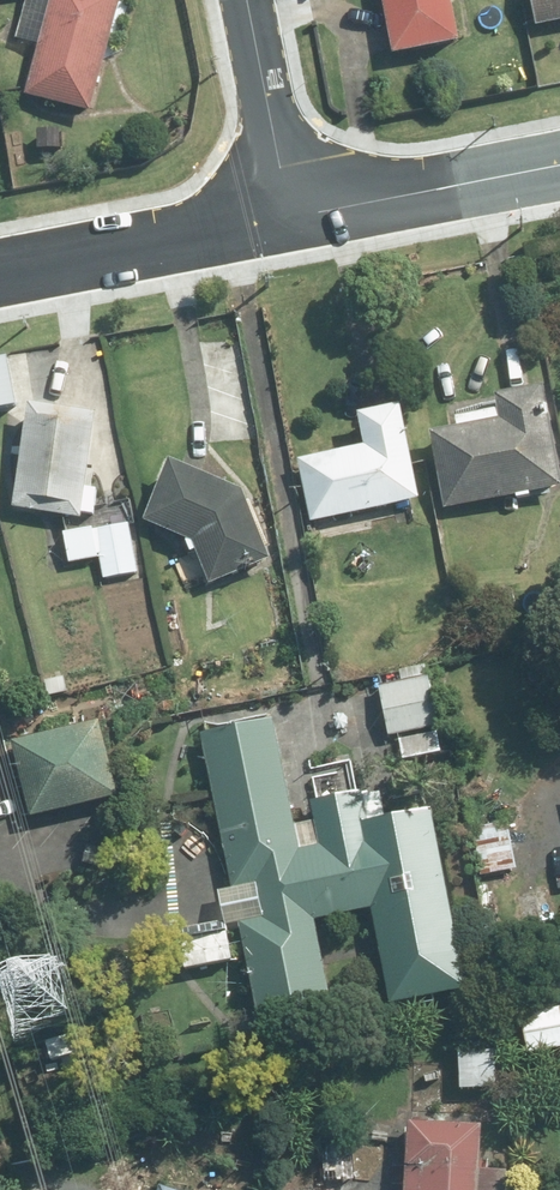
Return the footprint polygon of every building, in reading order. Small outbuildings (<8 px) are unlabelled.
[(36,52),(24,99),(89,116),(118,0),(49,0),(49,2),(40,0),(28,0),(16,46),(36,52)] [(445,0),(375,0),(387,62),(455,49),(445,0)] [(534,28),(559,23),(559,0),(528,0),(534,28)] [(0,358),(0,411),(12,408),(3,358),(0,358)] [(438,513),(559,493),(559,489),(543,390),(447,406),(451,433),(425,437),(438,513)] [(90,417),(21,408),(8,512),(78,521),(78,515),(90,516),(92,492),(81,491),(90,417)] [(292,464),(305,527),(415,504),(396,409),(351,419),(358,450),(292,464)] [(175,567),(183,591),(264,565),(239,498),(162,468),(141,522),(190,541),(196,560),(175,567)] [(126,525),(59,536),(64,566),(97,561),(101,583),(135,577),(126,525)] [(43,681),(46,695),(66,691),(63,677),(43,681)] [(438,755),(424,679),(372,689),(381,739),(394,737),(399,762),(438,755)] [(175,732),(230,990),(313,973),(297,899),(340,890),(362,994),(452,975),(413,794),(344,808),(337,774),(289,784),(296,815),(277,819),(255,715),(175,732)] [(95,724),(7,746),(27,823),(115,801),(95,724)] [(506,820),(468,828),(478,880),(516,873),(506,820)] [(516,1011),(522,1061),(559,1057),(559,1006),(516,1011)] [(493,1094),(495,1054),(454,1052),(452,1092),(493,1094)] [(502,1173),(474,1172),(476,1127),(402,1124),(399,1189),(501,1189),(502,1173)] [(352,1185),(352,1143),(317,1143),(316,1184),(352,1185)] [(159,1182),(157,1189),(184,1189),(159,1182)]
